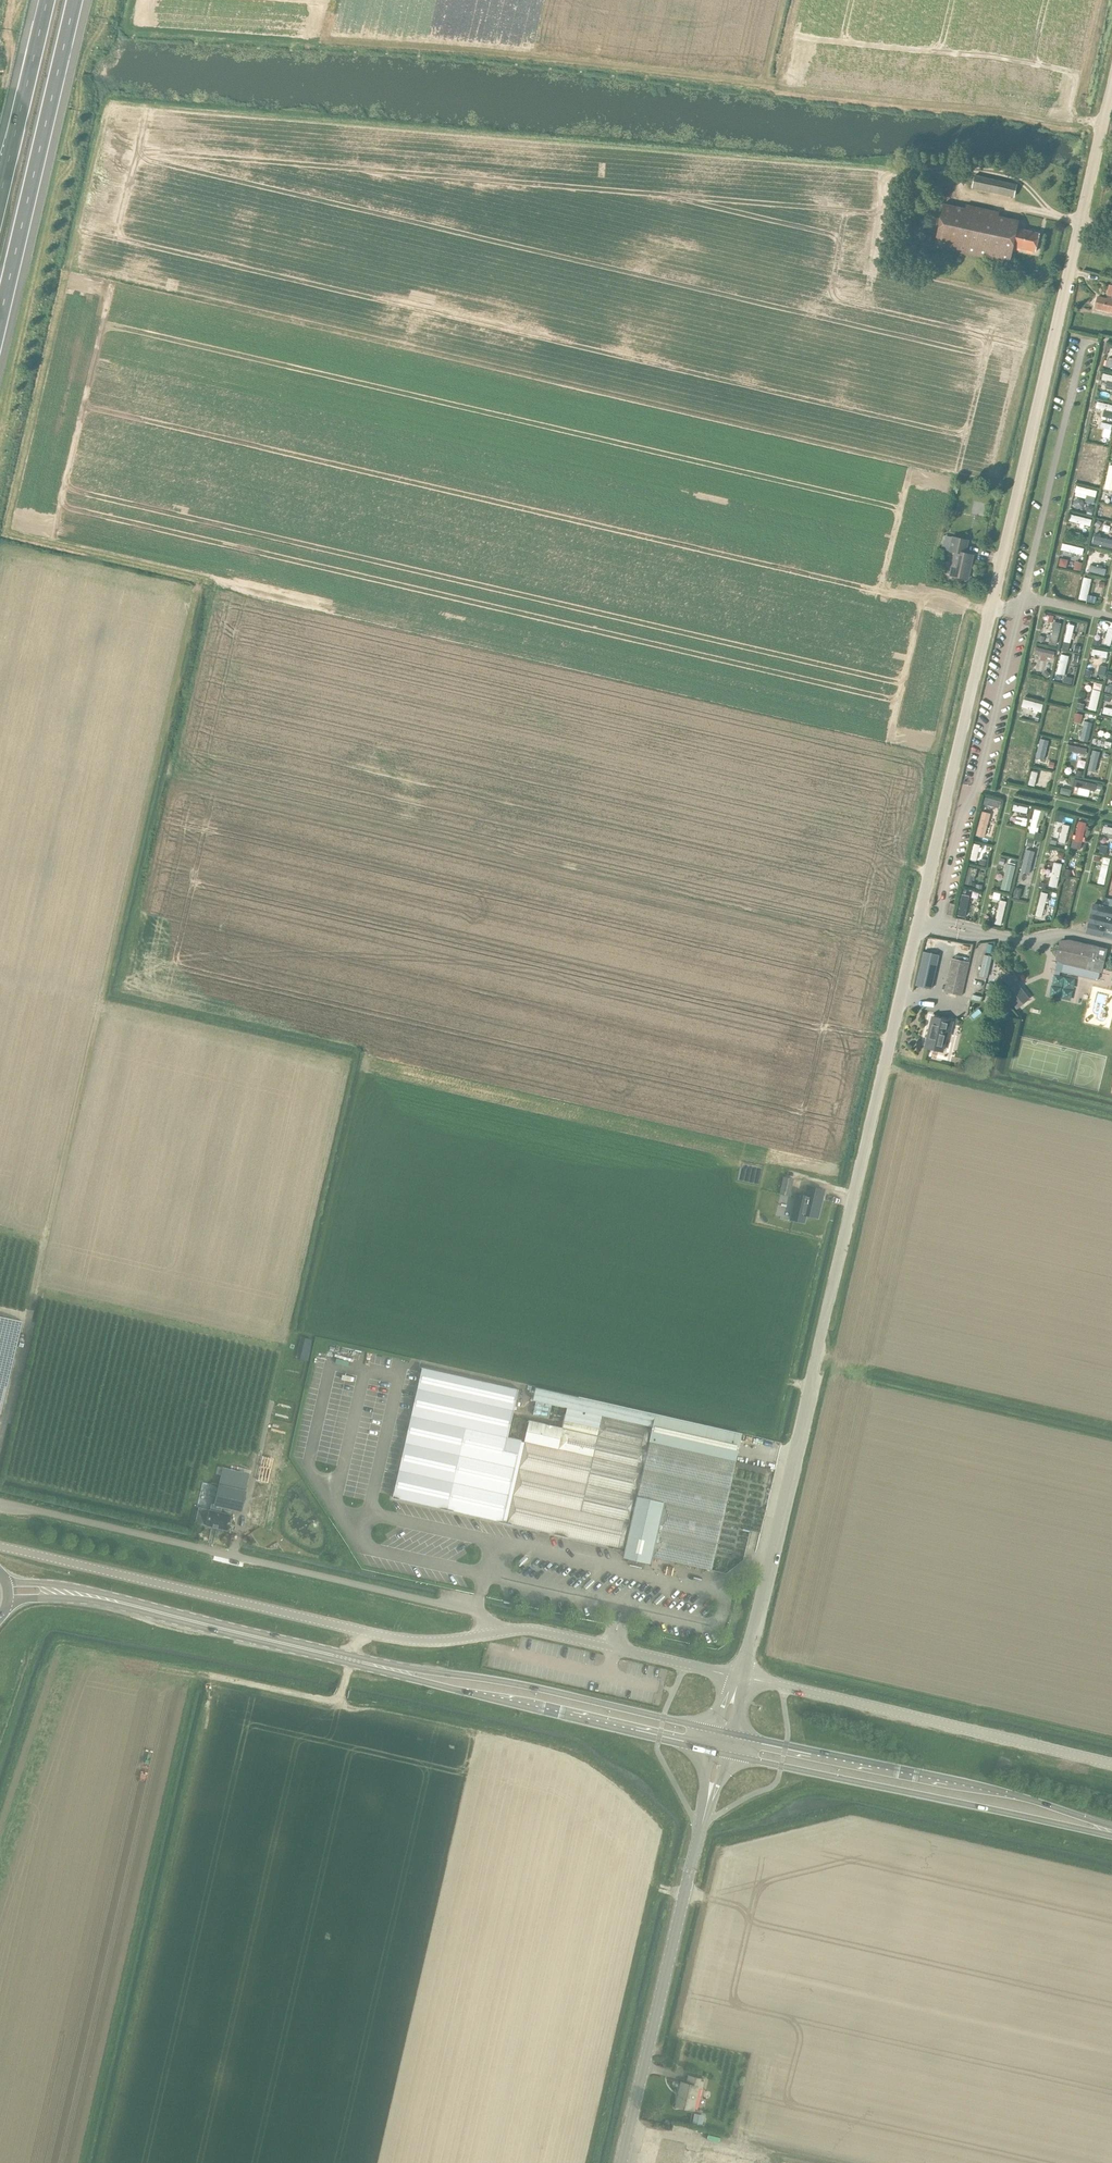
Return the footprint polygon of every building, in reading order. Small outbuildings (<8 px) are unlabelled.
[(1016,185),(975,175),(972,188),(1013,197),(1016,185)] [(943,203),(934,247),(1009,264),(1013,247),(1035,252),(1039,234),(1017,229),(1019,221),(998,216),(999,213),(966,205),(965,208),(943,203)] [(1095,307),(1111,311),(1111,292),(1099,289),(1095,307)] [(964,553),(967,540),(954,538),(951,551),(955,552),(950,575),(967,579),(972,555),(964,553)] [(1101,935),(1111,937),(1111,900),(1110,899),(1108,908),(1101,906),(1093,904),(1086,931),(1101,935)] [(953,915),(955,904),(949,903),(946,914),(953,915)] [(1056,945),(1054,953),(1058,954),(1057,959),(1062,960),(1059,971),(1097,980),(1104,951),(1097,950),(1097,946),(1087,944),(1086,947),(1062,941),(1060,946),(1056,945)] [(952,958),(944,992),(961,996),(969,962),(968,962),(967,962),(968,958),(955,955),(954,959),(952,958)] [(983,955),(978,976),(986,978),(991,957),(983,955)] [(1008,972),(995,982),(1016,1009),(1029,999),(1008,972)] [(918,973),(915,985),(916,985),(931,989),(934,976),(919,973),(918,973)] [(1002,1004),(993,1011),(1000,1021),(1007,1016),(1010,1013),(1002,1004)] [(932,1018),(925,1047),(943,1050),(946,1035),(949,1036),(952,1022),(932,1018)] [(985,1050),(982,1063),(994,1066),(997,1053),(985,1050)] [(791,1195),(795,1179),(786,1177),(781,1192),(791,1195)] [(796,1192),(790,1219),(805,1222),(807,1214),(818,1217),(824,1190),(809,1186),(807,1195),(796,1192)] [(1,1414),(22,1322),(0,1317),(0,1414),(1,1414)] [(399,1473),(394,1497),(479,1516),(506,1522),(506,1523),(507,1523),(544,1532),(619,1549),(630,1551),(647,1555),(683,1563),(702,1568),(712,1570),(737,1460),(738,1456),(739,1450),(741,1443),(742,1438),(743,1434),(724,1429),(537,1387),(534,1400),(568,1407),(563,1427),(529,1419),(524,1442),(522,1441),(522,1440),(509,1437),(519,1389),(423,1367),(422,1372),(416,1398),(399,1473)] [(219,1486),(214,1504),(212,1503),(210,1510),(199,1507),(195,1522),(227,1530),(230,1514),(220,1512),(221,1507),(241,1511),(250,1475),(230,1470),(223,1468),(219,1486)] [(647,1555),(630,1551),(629,1557),(628,1563),(644,1567),(646,1561),(647,1555)] [(1002,1760),(1000,1766),(1009,1769),(1011,1763),(1002,1760)] [(703,2087),(704,2080),(690,2077),(688,2084),(683,2083),(677,2106),(694,2110),(699,2086),(703,2087)] [(695,2113),(693,2124),(703,2126),(705,2116),(695,2113)] [(708,2162),(735,2162),(736,2157),(710,2151),(708,2162)]
